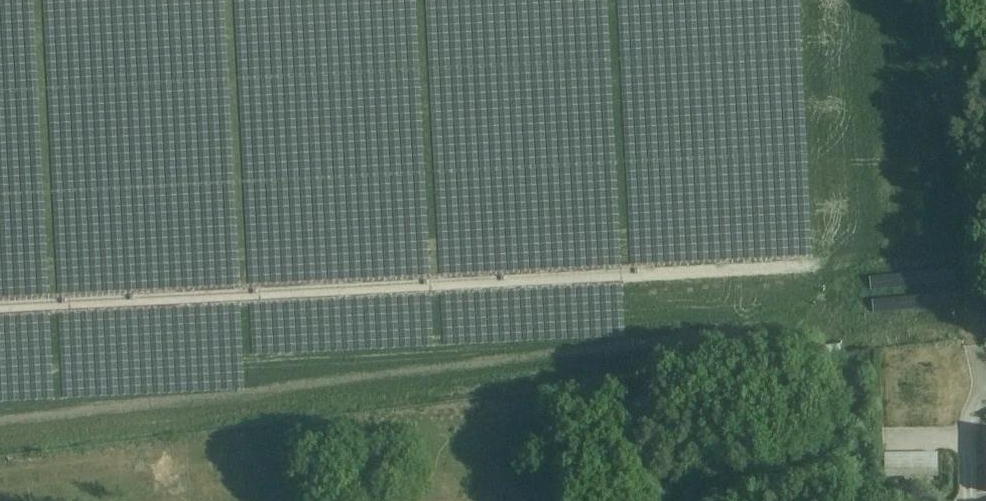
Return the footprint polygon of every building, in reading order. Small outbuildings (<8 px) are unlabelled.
[(816,347),(837,344),(835,333),(814,336),(816,347)]
